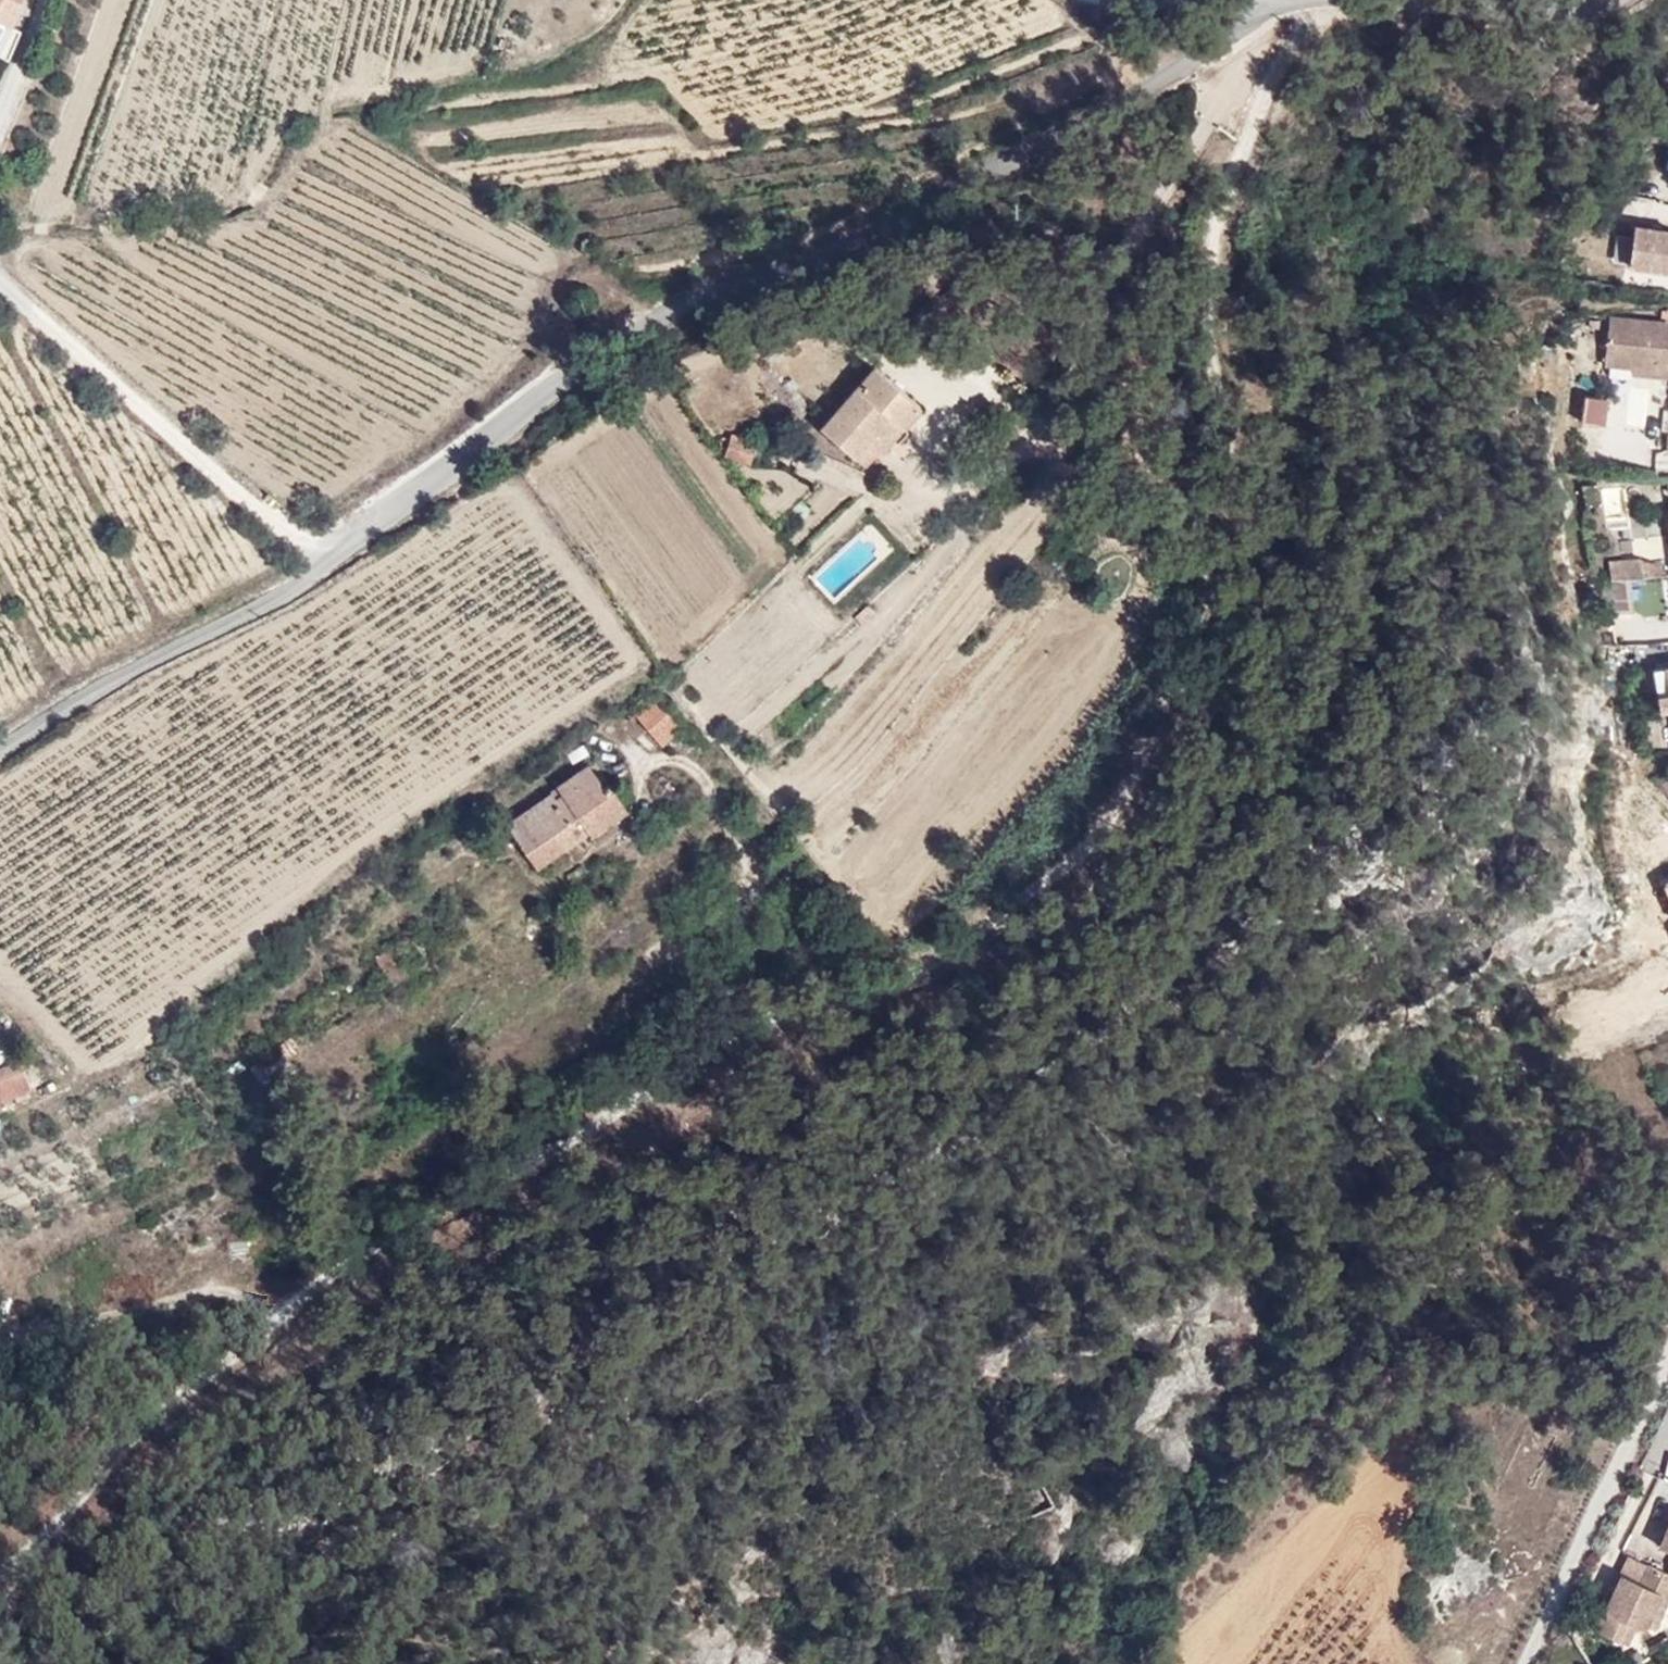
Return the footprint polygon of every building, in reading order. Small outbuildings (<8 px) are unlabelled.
[(9,22),(20,0),(0,0),(0,17),(9,22)] [(8,55),(20,25),(9,22),(0,17),(0,51),(8,55)] [(1641,228),(1635,267),(1667,272),(1667,231),(1641,228)] [(1612,318),(1607,364),(1638,368),(1637,377),(1667,381),(1667,325),(1612,318)] [(870,450),(877,441),(892,420),(905,402),(858,366),(811,432),(842,457),(856,439),(870,450)] [(1604,427),(1604,399),(1586,399),(1586,427),(1604,427)] [(756,417),(729,408),(720,436),(747,447),(756,417)] [(892,420),(877,441),(898,456),(904,446),(895,439),(904,428),(892,420)] [(1623,559),(1626,576),(1657,572),(1655,554),(1623,559)] [(1667,710),(1667,671),(1646,676),(1646,677),(1655,713),(1667,710)] [(679,705),(651,672),(631,691),(659,722),(679,705)] [(579,794),(591,809),(595,814),(629,788),(611,761),(602,766),(584,740),(556,761),(564,770),(554,778),(545,771),(507,797),(540,843),(565,825),(552,809),(579,794)] [(565,825),(591,809),(579,794),(552,809),(565,825)] [(17,1073),(9,1055),(0,1059),(0,1081),(17,1073)] [(17,1073),(0,1081),(0,1093),(22,1083),(17,1073)] [(1660,1536),(1667,1540),(1667,1521),(1660,1536)] [(1623,1563),(1606,1627),(1629,1638),(1641,1614),(1657,1584),(1667,1590),(1667,1568),(1648,1559),(1638,1570),(1623,1563)] [(1606,1627),(1623,1563),(1594,1621),(1606,1627)] [(1641,1614),(1655,1621),(1667,1594),(1667,1590),(1657,1584),(1641,1614)]
